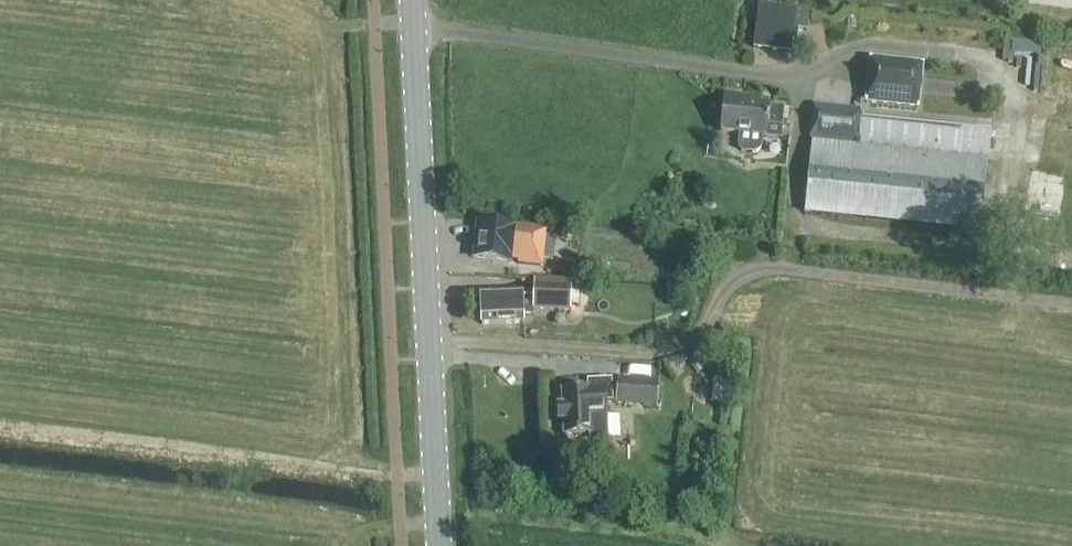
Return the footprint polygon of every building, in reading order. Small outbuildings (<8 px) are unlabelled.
[(793,30),(806,32),(808,15),(758,8),(753,48),(790,53),(793,30)] [(870,60),(865,104),(918,109),(923,65),(870,60)] [(721,133),(739,135),(738,150),(741,153),(745,155),(756,155),(759,153),(761,150),(762,137),(781,139),(784,110),(768,108),(742,105),(742,99),(725,97),(721,133)] [(862,111),(813,106),(810,139),(812,139),(804,213),(980,232),(991,133),(861,119),(862,111)] [(540,269),(545,230),(513,226),(512,229),(477,225),(473,259),(518,264),(517,267),(540,269)] [(570,313),(571,290),(533,289),(533,295),(521,294),(480,296),(481,326),(523,324),(523,317),(533,317),(534,312),(570,313)] [(657,408),(659,384),(614,380),(612,404),(657,408)] [(606,442),(604,403),(612,403),(611,381),(586,382),(587,391),(563,392),(564,436),(591,435),(592,443),(606,442)]
